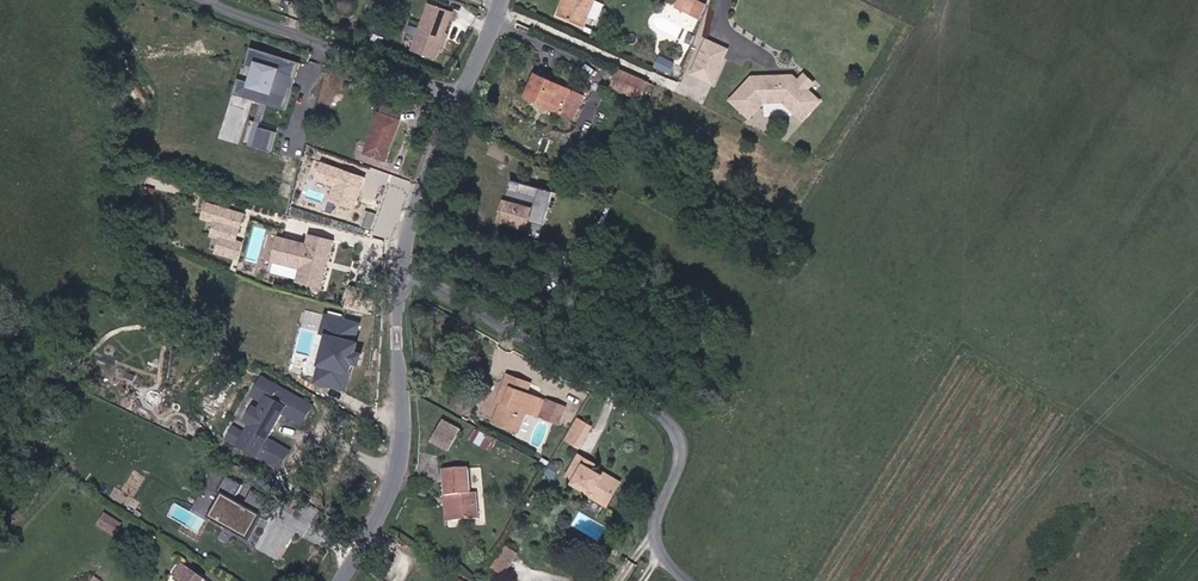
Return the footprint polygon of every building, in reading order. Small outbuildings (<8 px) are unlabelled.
[(589,28),(604,0),(573,0),(565,17),(589,28)] [(698,19),(705,4),(698,1),(697,0),(689,0),(683,12),(698,19)] [(698,19),(708,24),(714,8),(710,6),(705,4),(698,19)] [(458,17),(436,10),(419,58),(442,66),(446,55),(451,40),(458,17)] [(719,83),(732,50),(711,42),(698,75),(719,83)] [(302,62),(250,46),(236,92),(286,109),(302,62)] [(657,64),(671,72),(677,63),(662,55),(657,64)] [(608,83),(637,96),(645,81),(615,68),(608,83)] [(823,82),(815,73),(809,80),(817,88),(823,82)] [(758,76),(746,91),(752,97),(746,104),(758,115),(771,99),(792,98),(803,109),(811,101),(819,109),(828,100),(817,88),(809,80),(803,74),(781,75),(781,78),(775,79),(774,76),(758,76)] [(545,100),(570,113),(580,95),(542,75),(530,101),(542,106),(545,100)] [(746,104),(752,97),(746,91),(739,98),(746,104)] [(810,117),(819,109),(811,101),(803,109),(810,117)] [(375,162),(389,167),(405,129),(380,120),(368,148),(379,152),(375,162)] [(277,132),(261,128),(256,145),(271,151),(277,132)] [(364,159),(375,162),(379,152),(368,148),(364,159)] [(537,221),(532,220),(534,214),(526,211),(527,210),(516,207),(516,209),(508,207),(503,226),(529,233),(531,225),(542,227),(543,223),(548,224),(555,196),(524,187),(521,197),(541,202),(537,221)] [(219,237),(215,253),(238,258),(250,210),(206,200),(202,218),(214,221),(210,235),(219,237)] [(324,284),(334,238),(308,232),(306,240),(278,234),(269,273),(324,284)] [(334,353),(354,359),(363,326),(342,321),(334,353)] [(569,411),(526,396),(530,385),(500,375),(496,386),(506,389),(501,405),(497,404),(489,427),(512,436),(522,411),(562,427),(569,411)] [(306,424),(316,403),(259,376),(248,399),(250,400),(238,426),(233,423),(224,442),(258,458),(280,412),(306,424)] [(497,404),(501,405),(506,389),(496,386),(490,402),(497,404)] [(575,413),(580,403),(572,398),(567,408),(575,413)] [(572,448),(584,426),(576,422),(564,444),(572,448)] [(438,424),(427,445),(447,456),(459,435),(438,424)] [(600,478),(602,475),(584,466),(587,460),(579,456),(568,477),(575,481),(574,484),(592,493),(591,495),(609,505),(617,487),(600,478)] [(549,481),(555,471),(547,467),(541,477),(549,481)] [(473,496),(467,496),(463,472),(439,475),(442,500),(448,499),(452,525),(476,521),(473,496)] [(218,495),(206,518),(250,541),(262,517),(218,495)] [(445,525),(452,525),(448,499),(442,500),(445,525)] [(106,537),(111,527),(98,519),(93,529),(106,537)] [(108,538),(114,528),(111,527),(106,537),(108,538)] [(503,542),(491,564),(508,573),(520,552),(503,542)] [(180,562),(170,577),(175,580),(207,580),(180,562)]
